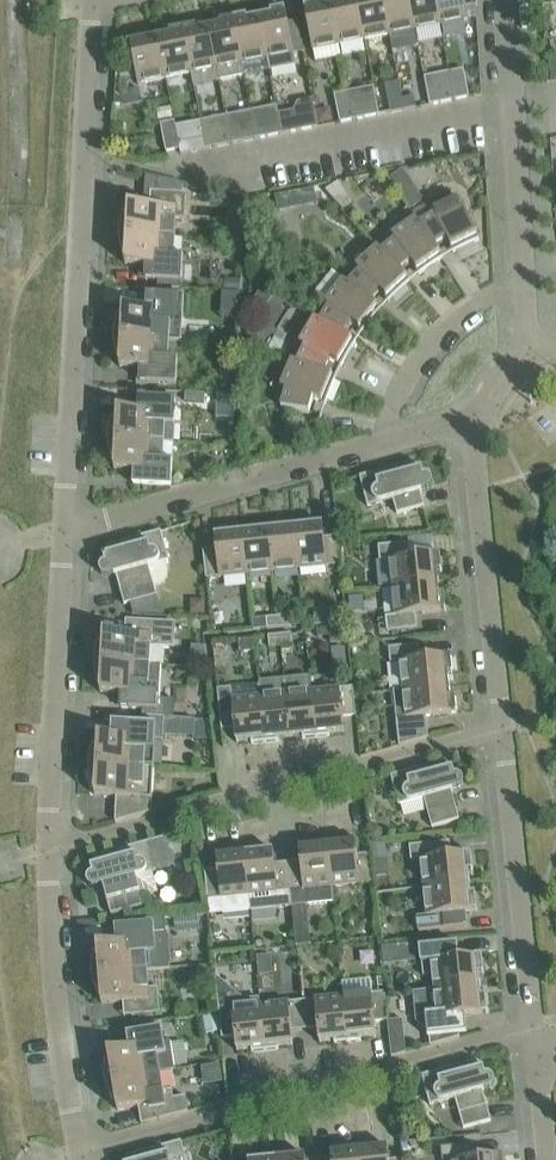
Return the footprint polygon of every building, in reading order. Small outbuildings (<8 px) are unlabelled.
[(357,0),(343,0),(331,3),(340,45),(365,40),(357,0)] [(383,0),(357,0),(365,40),(390,35),(383,0)] [(410,0),(383,0),(390,35),(415,30),(410,0)] [(436,0),(410,0),(415,30),(441,25),(436,0)] [(441,25),(469,19),(465,0),(436,0),(441,25)] [(340,45),(331,3),(319,5),(319,2),(304,5),(315,61),(342,56),(340,45)] [(296,65),(285,9),(271,11),(271,14),(259,17),(268,59),(270,70),(296,65)] [(268,59),(259,17),(247,19),(247,16),(234,19),(242,64),(244,75),(270,70),(268,59)] [(242,64),(234,19),(220,21),(221,24),(209,27),(217,69),(219,80),(244,75),(242,64)] [(217,69),(209,27),(197,29),(196,26),(183,29),(192,74),(194,85),(219,80),(217,69)] [(192,74),(183,29),(170,31),(170,34),(158,37),(166,79),(192,74)] [(166,79),(158,37),(127,43),(130,57),(133,56),(138,84),(166,79)] [(464,69),(450,72),(455,100),(469,97),(464,69)] [(455,100),(450,72),(424,77),(430,105),(455,100)] [(405,110),(403,99),(400,82),(385,84),(390,113),(405,110)] [(380,115),(374,87),(349,92),(354,120),(380,115)] [(115,92),(114,105),(123,103),(121,93),(120,91),(115,92)] [(354,120),(349,92),(335,94),(340,122),(354,120)] [(416,107),(414,97),(403,99),(405,110),(416,107)] [(294,110),(279,113),(282,134),(318,127),(313,99),(298,101),(294,110)] [(279,113),(277,106),(251,111),(257,139),(282,134),(279,113)] [(257,139),(251,111),(226,116),(231,144),(257,139)] [(231,144),(226,116),(201,121),(204,138),(206,149),(231,144)] [(179,143),(175,121),(161,124),(166,152),(180,149),(179,143)] [(206,149),(204,138),(179,143),(180,149),(181,154),(206,149)] [(183,193),(183,183),(162,178),(159,178),(158,192),(151,191),(150,206),(128,204),(128,215),(125,214),(123,218),(122,222),(121,226),(120,230),(120,234),(175,237),(176,218),(185,219),(187,193),(183,193)] [(289,194),(275,197),(278,213),(293,210),(289,194)] [(459,197),(432,210),(429,204),(413,213),(417,219),(436,248),(448,241),(453,253),(480,240),(459,197)] [(419,275),(443,258),(436,248),(417,219),(392,235),(396,240),(382,251),(401,272),(412,264),(419,275)] [(228,224),(226,242),(243,243),(244,225),(228,224)] [(175,237),(120,234),(120,236),(120,240),(120,244),(121,247),(121,249),(123,254),(126,254),(125,264),(147,265),(146,280),(158,280),(182,281),(183,256),(174,255),(175,237)] [(401,272),(382,251),(378,247),(357,267),(361,271),(348,284),(371,302),(380,292),(389,302),(410,282),(401,272)] [(333,271),(314,294),(330,306),(320,321),(345,335),(353,324),(363,333),(381,310),(371,302),(348,284),(333,271)] [(182,281),(158,280),(158,288),(182,289),(182,281)] [(169,339),(170,321),(180,322),(181,296),(153,294),(152,309),(123,307),(123,317),(120,317),(118,321),(117,325),(115,329),(115,332),(114,337),(169,339)] [(356,342),(345,335),(320,321),(315,318),(300,343),(305,346),(298,362),(325,372),(330,361),(342,367),(356,342)] [(168,358),(169,339),(114,337),(114,341),(115,345),(115,349),(116,353),(118,357),(120,357),(120,367),(141,368),(141,382),(177,384),(178,358),(168,358)] [(325,372),(298,362),(292,360),(281,387),(287,389),(281,407),(310,414),(314,400),(326,404),(337,377),(325,372)] [(236,386),(237,369),(221,369),(220,385),(236,386)] [(117,420),(115,419),(113,423),(111,427),(110,431),(109,435),(109,439),(164,442),(165,424),(174,424),(176,398),(140,396),(139,411),(118,410),(117,420)] [(163,460),(164,442),(109,439),(109,443),(109,447),(110,451),(111,455),(112,459),(115,459),(115,469),(136,470),(135,485),(171,487),(173,461),(163,460)] [(421,491),(428,489),(431,487),(433,484),(433,480),(431,477),(427,475),(424,475),(422,468),(417,469),(415,461),(360,476),(368,506),(393,499),(397,513),(425,506),(421,491)] [(308,522),(294,523),(299,569),(341,565),(338,536),(324,537),(323,523),(308,525),(308,522)] [(299,569),(294,523),(281,525),(281,528),(269,529),(273,571),(299,569)] [(273,571),(269,529),(257,530),(257,527),(243,529),(248,574),(273,571)] [(248,574),(243,529),(230,530),(230,533),(215,534),(216,549),(203,550),(206,578),(248,574)] [(103,555),(105,562),(102,564),(100,567),(100,571),(102,575),(106,577),(110,577),(116,575),(125,604),(157,595),(149,566),(169,560),(161,531),(106,546),(108,554),(103,555)] [(391,559),(394,587),(439,582),(437,571),(442,571),(440,554),(410,557),(409,543),(379,546),(380,560),(391,559)] [(440,594),(439,582),(394,587),(396,615),(386,616),(387,631),(417,628),(416,614),(446,610),(445,593),(440,594)] [(342,608),(332,609),(333,623),(343,622),(342,608)] [(291,626),(290,615),(278,616),(279,627),(291,626)] [(279,627),(278,616),(267,617),(268,628),(279,627)] [(150,665),(151,646),(170,647),(171,622),(133,620),(133,634),(104,632),(103,642),(100,642),(99,646),(97,650),(96,654),(95,658),(95,662),(150,665)] [(292,633),(280,634),(281,645),(293,644),(292,633)] [(281,645),(280,634),(268,635),(269,647),(281,645)] [(401,661),(404,689),(449,685),(448,673),(453,673),(451,656),(421,659),(419,645),(389,647),(391,662),(401,661)] [(159,665),(150,665),(95,662),(95,666),(95,670),(96,674),(97,678),(98,682),(101,682),(100,692),(122,693),(121,708),(143,709),(143,716),(163,717),(172,717),(173,699),(158,698),(159,665)] [(317,737),(312,691),(310,676),(285,679),(286,694),(291,736),(303,735),(303,738),(317,737)] [(291,736),(286,694),(285,679),(260,681),(260,684),(261,696),(265,742),(279,741),(279,738),(291,736)] [(265,742),(261,696),(260,684),(218,689),(222,729),(235,728),(237,742),(251,741),(252,743),(265,742)] [(429,738),(427,716),(457,713),(455,695),(450,696),(449,685),(404,689),(394,690),(399,746),(429,738)] [(354,687),(312,691),(317,737),(330,735),(330,732),(345,731),(343,717),(356,715),(354,687)] [(162,740),(163,717),(143,716),(142,723),(115,722),(114,736),(98,735),(98,745),(95,745),(93,749),(92,752),(91,756),(90,760),(90,764),(144,767),(154,768),(155,740),(162,740)] [(452,790),(459,788),(462,786),(464,783),(464,779),(462,776),(459,774),(455,774),(453,767),(448,768),(446,760),(391,775),(399,805),(424,798),(432,826),(459,819),(452,790)] [(115,822),(152,812),(154,768),(144,767),(90,764),(90,769),(90,773),(91,777),(92,781),(93,784),(96,785),(95,795),(117,796),(115,822)] [(136,876),(168,868),(172,865),(175,861),(175,856),(172,851),(168,849),(170,840),(171,840),(171,837),(175,836),(175,834),(93,857),(95,864),(91,866),(93,873),(90,874),(88,876),(87,878),(87,881),(88,883),(89,885),(91,887),(94,887),(97,887),(104,885),(112,915),(144,906),(136,876)] [(341,842),(341,839),(327,841),(332,886),(374,882),(371,854),(357,855),(356,841),(341,842)] [(332,886),(327,841),(314,842),(314,845),(299,847),(301,861),(288,862),(292,905),(334,901),(332,886)] [(450,841),(410,845),(411,860),(422,859),(425,887),(470,882),(469,871),(473,870),(472,853),(452,855),(450,841)] [(258,848),(245,849),(251,910),(292,905),(288,862),(275,863),(273,849),(259,851),(258,848)] [(218,870),(205,871),(208,899),(221,898),(223,913),(251,910),(245,849),(231,851),(231,854),(217,855),(218,870)] [(471,893),(470,882),(425,887),(428,915),(417,916),(419,931),(465,926),(465,924),(464,924),(463,912),(477,910),(476,893),(471,893)] [(169,964),(159,935),(167,934),(165,916),(141,918),(142,926),(117,928),(118,942),(97,944),(98,954),(95,954),(94,958),(93,962),(92,966),(92,970),(92,974),(147,969),(147,970),(170,968),(169,964)] [(415,941),(403,942),(405,960),(417,959),(415,941)] [(432,961),(435,989),(480,984),(479,973),(484,973),(482,955),(452,958),(450,944),(420,947),(422,962),(432,961)] [(148,988),(147,970),(147,969),(92,974),(93,978),(94,982),(95,986),(96,990),(98,993),(101,993),(102,1003),(131,1001),(132,1015),(160,1013),(158,987),(148,988)] [(266,1050),(261,1004),(260,997),(245,999),(227,984),(218,995),(222,1037),(236,1036),(237,1050),(252,1049),(252,1052),(266,1050)] [(435,989),(414,991),(418,1021),(428,1029),(429,1037),(430,1037),(431,1045),(460,1037),(460,1034),(467,1033),(465,1015),(488,1012),(486,995),(482,996),(480,984),(435,989)] [(385,991),(343,996),(348,1042),(362,1040),(361,1037),(376,1036),(375,1021),(388,1020),(385,991)] [(348,1042),(343,996),(302,1000),(305,1029),(318,1027),(320,1042),(334,1040),(335,1043),(348,1042)] [(292,1030),(305,1029),(302,1000),(261,1004),(266,1050),(279,1049),(279,1046),(294,1044),(292,1030)] [(176,1069),(171,1041),(165,1042),(162,1027),(134,1032),(136,1046),(108,1051),(109,1061),(107,1061),(106,1065),(105,1069),(105,1073),(105,1077),(106,1081),(160,1072),(176,1069)] [(483,1090),(490,1088),(493,1086),(495,1083),(495,1079),(493,1075),(490,1073),(486,1073),(484,1066),(479,1068),(477,1060),(422,1075),(430,1104),(455,1097),(464,1128),(491,1120),(483,1090)] [(189,1111),(186,1096),(174,1098),(172,1089),(163,1090),(160,1072),(106,1081),(106,1085),(108,1089),(109,1093),(111,1097),(113,1100),(116,1100),(118,1110),(146,1105),(149,1122),(189,1111)] [(182,1140),(126,1155),(128,1159),(187,1159),(182,1140)] [(503,1155),(473,1158),(471,1143),(441,1147),(443,1159),(503,1159),(503,1155)] [(373,1144),(359,1146),(361,1159),(403,1159),(402,1158),(389,1159),(388,1146),(373,1147),(373,1144)] [(359,1146),(345,1147),(346,1150),(331,1151),(332,1159),(361,1159),(359,1146)]
